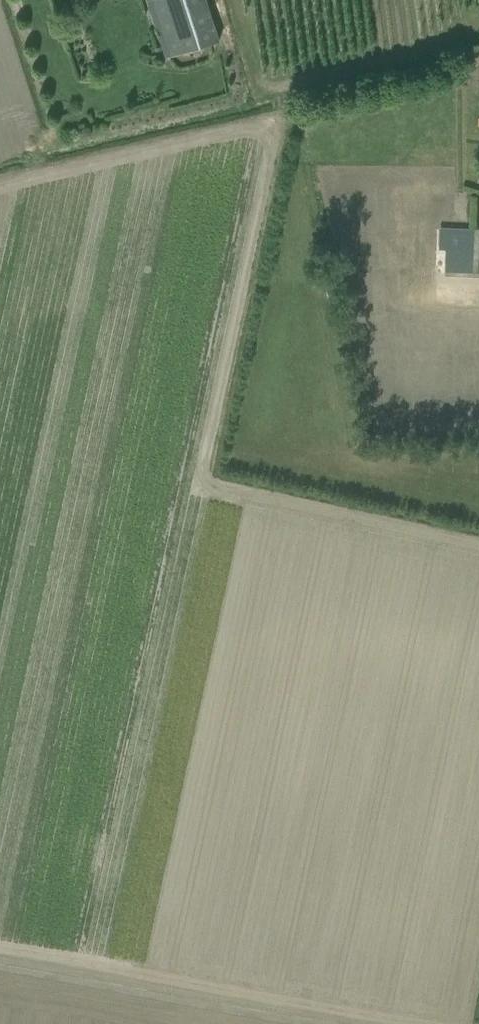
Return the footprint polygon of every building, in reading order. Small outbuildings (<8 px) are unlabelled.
[(166,57),(219,41),(206,0),(147,0),(166,57)] [(478,275),(478,230),(443,228),(437,228),(439,201),(444,201),(445,191),(391,188),(387,282),(435,283),(435,273),(478,275)]
